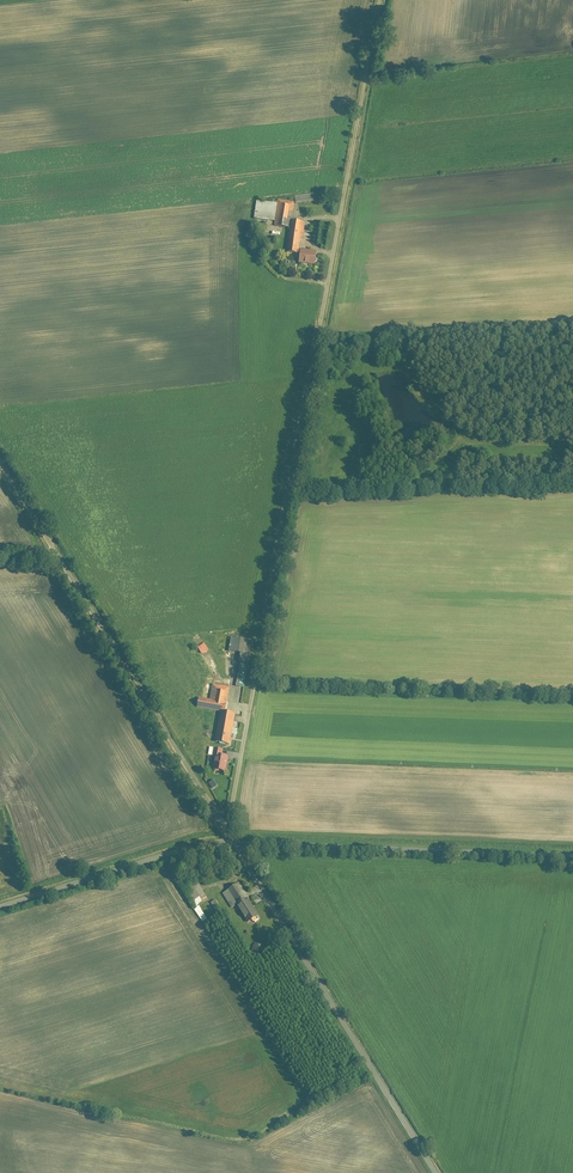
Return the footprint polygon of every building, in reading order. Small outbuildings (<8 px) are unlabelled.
[(296,197),(297,205),(324,202),(323,194),(296,197)] [(256,202),(254,220),(276,223),(276,227),(291,229),(294,202),(279,200),(278,204),(256,202)] [(288,253),(299,255),(304,224),(292,222),(288,253)] [(302,252),(300,263),(316,265),(317,254),(302,252)] [(236,687),(244,689),(253,642),(232,638),(229,651),(241,653),(239,662),(241,663),(236,687)] [(197,707),(225,713),(230,688),(213,685),(210,698),(199,696),(197,707)] [(221,713),(215,744),(229,746),(235,716),(221,713)] [(216,756),(214,770),(226,772),(229,756),(219,755),(220,749),(209,747),(208,755),(216,756)] [(205,903),(201,897),(204,895),(196,881),(186,886),(191,894),(188,896),(197,908),(205,903)] [(249,923),(259,917),(239,884),(223,894),(232,909),(238,905),(249,923)] [(255,944),(251,956),(261,959),(264,947),(255,944)]
